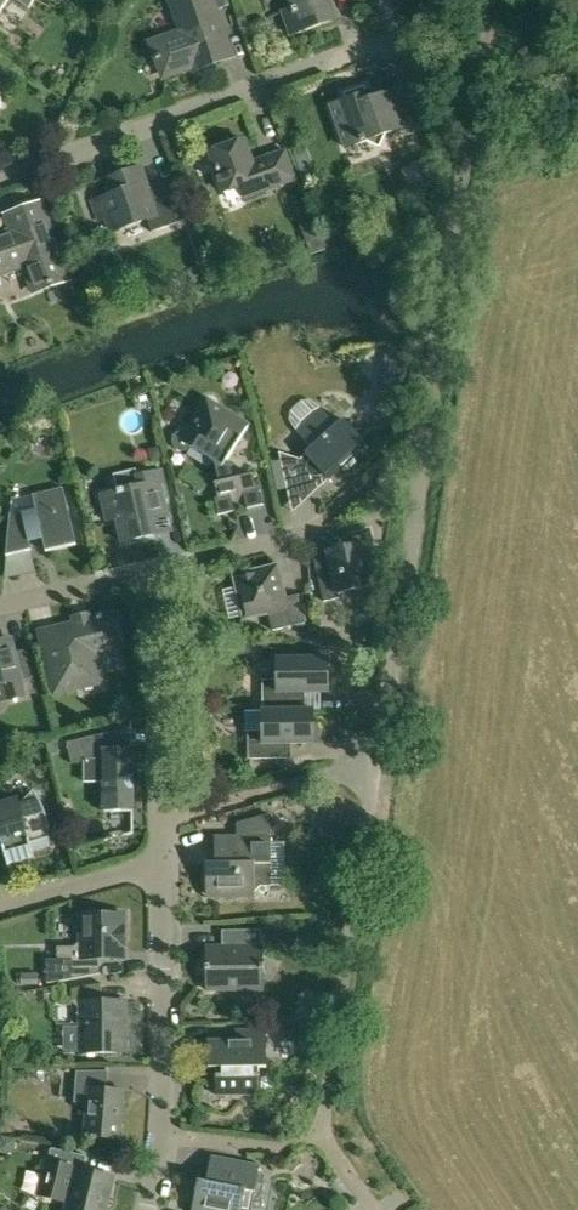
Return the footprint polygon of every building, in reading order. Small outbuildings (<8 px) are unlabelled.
[(9,0),(0,0),(0,13),(9,0)] [(229,5),(227,0),(183,0),(173,4),(183,33),(153,43),(164,76),(194,66),(196,70),(232,57),(215,10),(229,5)] [(292,9),(283,12),(291,36),(320,26),(318,21),(335,15),(329,0),(288,0),(292,9)] [(16,88),(23,79),(8,69),(2,78),(16,88)] [(427,106),(413,111),(404,88),(369,100),(364,87),(344,94),(346,101),(331,106),(346,148),(369,140),(378,144),(382,135),(431,118),(427,106)] [(295,180),(285,152),(252,163),(244,140),(210,152),(224,192),(240,187),(244,198),(295,180)] [(301,168),(319,163),(313,144),(295,149),(301,168)] [(152,232),(178,223),(164,184),(148,190),(140,167),(105,180),(111,195),(93,201),(105,235),(147,219),(152,232)] [(67,280),(40,203),(7,215),(13,231),(0,236),(0,273),(25,264),(34,292),(67,280)] [(300,226),(306,241),(322,236),(316,222),(300,226)] [(381,379),(375,407),(399,412),(403,383),(381,379)] [(172,436),(173,437),(173,438),(172,439),(172,441),(172,442),(172,444),(173,445),(174,446),(174,447),(175,448),(177,450),(180,451),(183,451),(184,451),(187,450),(188,449),(189,449),(190,447),(214,462),(219,482),(215,483),(218,498),(215,498),(218,515),(263,505),(259,488),(256,489),(252,475),(248,475),(247,474),(233,478),(230,464),(226,461),(248,426),(207,401),(187,433),(185,431),(183,431),(181,431),(179,432),(177,433),(176,433),(175,434),(174,436),(173,435),(172,436)] [(367,445),(343,420),(337,426),(321,409),(296,431),(312,448),(300,459),(279,452),(292,513),(367,445)] [(149,453),(152,463),(164,460),(160,446),(151,449),(149,453)] [(158,471),(137,476),(135,470),(114,475),(117,491),(101,495),(107,521),(116,519),(122,542),(155,535),(152,521),(168,517),(158,471)] [(11,500),(6,557),(31,551),(29,543),(43,540),(44,548),(75,541),(63,488),(11,500)] [(338,594),(371,586),(365,560),(374,558),(369,537),(364,533),(350,536),(352,546),(328,552),(330,562),(316,566),(324,602),(339,598),(338,594)] [(39,577),(40,561),(16,559),(15,575),(39,577)] [(305,623),(299,595),(284,598),(277,566),(234,576),(244,618),(268,613),(272,631),(305,623)] [(121,642),(115,614),(90,619),(90,617),(74,621),(74,623),(55,628),(58,637),(41,641),(54,694),(103,683),(100,671),(95,673),(89,650),(121,642)] [(25,696),(21,681),(35,677),(28,649),(14,652),(10,638),(0,641),(0,702),(25,696)] [(263,680),(263,711),(245,711),(299,711),(299,710),(299,692),(328,692),(327,658),(277,659),(277,680),(263,680)] [(248,732),(248,759),(285,759),(284,744),(313,744),(313,710),(299,710),(299,711),(245,711),(245,732),(248,732)] [(71,763),(83,760),(84,781),(103,781),(104,811),(133,811),(132,748),(108,748),(100,734),(66,742),(71,763)] [(60,753),(57,737),(46,740),(49,755),(60,753)] [(49,837),(49,833),(49,829),(48,826),(48,822),(47,818),(46,814),(45,811),(42,804),(38,797),(36,793),(34,790),(19,806),(17,798),(3,802),(0,794),(0,839),(6,860),(32,852),(30,843),(49,837)] [(260,886),(271,886),(286,886),(285,842),(271,842),(271,836),(215,837),(215,863),(206,863),(206,898),(255,897),(255,892),(260,886)] [(57,947),(57,959),(47,959),(47,983),(99,974),(99,959),(125,959),(125,914),(80,914),(80,941),(74,947),(57,947)] [(208,991),(263,990),(262,930),(222,931),(222,946),(207,947),(208,991)] [(38,972),(22,972),(22,988),(38,988),(38,972)] [(72,989),(72,1002),(80,1002),(81,1053),(126,1053),(126,1001),(102,1001),(102,983),(72,989)] [(236,1041),(208,1042),(208,1069),(216,1069),(216,1095),(260,1094),(259,1068),(267,1068),(266,1041),(266,1029),(235,1030),(236,1041)] [(124,1091),(106,1090),(107,1073),(77,1072),(76,1102),(87,1103),(85,1137),(121,1138),(124,1091)] [(82,1148),(83,1137),(70,1136),(69,1147),(82,1148)] [(59,1200),(68,1202),(66,1209),(105,1209),(113,1177),(84,1169),(87,1157),(51,1148),(46,1171),(51,1172),(45,1197),(59,1200)] [(260,1166),(211,1157),(206,1182),(198,1180),(192,1209),(250,1209),(254,1192),(255,1193),(260,1166)]
